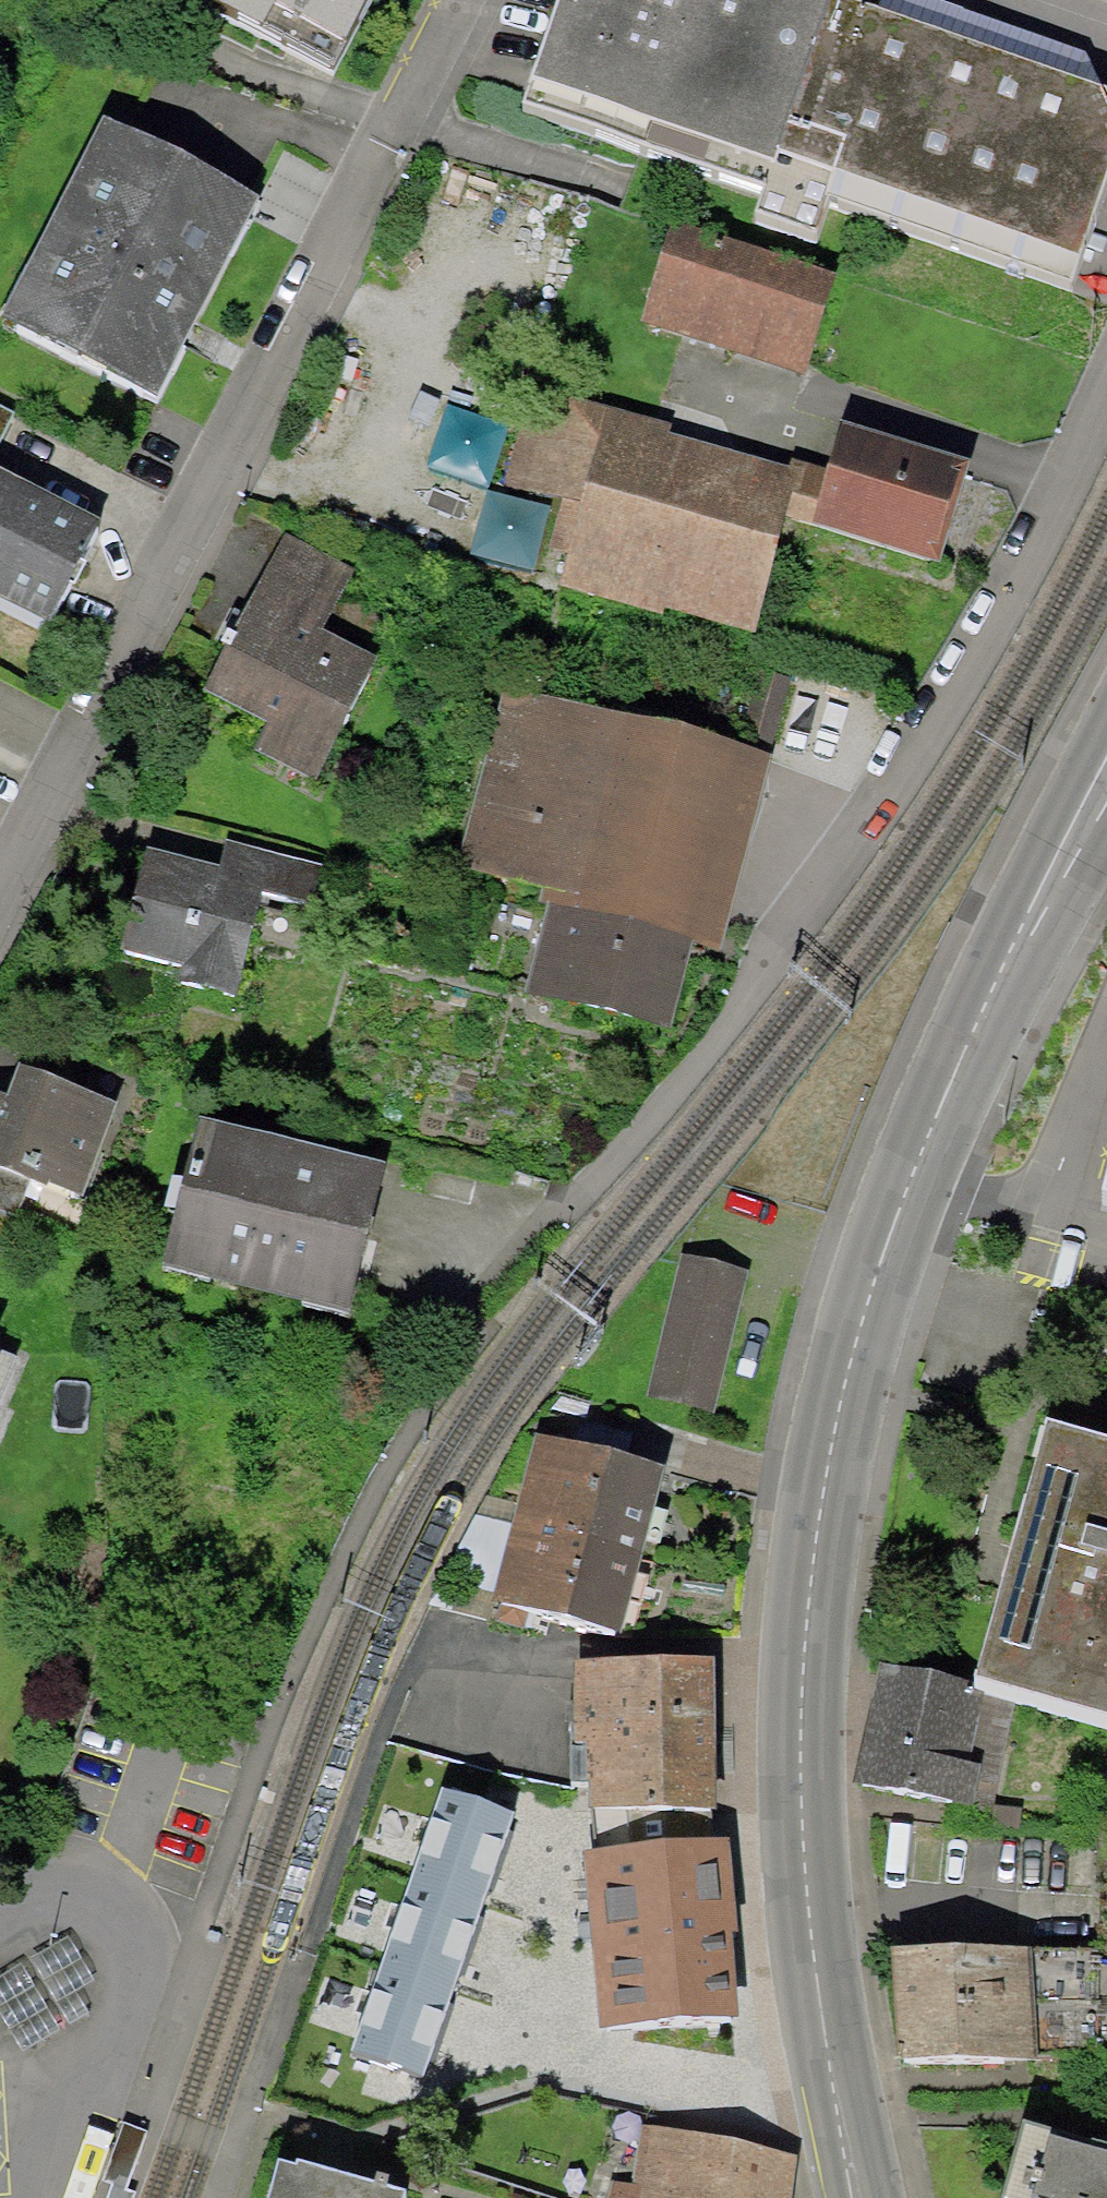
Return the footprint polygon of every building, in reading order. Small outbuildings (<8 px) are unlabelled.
[(333,75),(371,0),(202,0),(333,75)] [(828,0),(558,0),(524,99),(764,187),(828,0)] [(852,0),(828,0),(764,187),(756,210),(819,230),(831,195),(1072,280),(1106,178),(1106,87),(852,0)] [(100,115),(0,309),(0,316),(161,398),(263,199),(100,115)] [(641,321),(803,375),(836,277),(674,222),(641,321)] [(673,424),(531,385),(504,481),(564,497),(551,544),(570,550),(560,587),(665,615),(667,608),(755,632),(800,468),(671,432),(673,424)] [(14,413),(0,406),(0,440),(14,413)] [(968,458),(840,421),(811,524),(938,560),(968,458)] [(48,621),(101,519),(0,467),(0,596),(48,621)] [(355,569),(283,533),(205,691),(265,720),(250,751),(315,783),(378,655),(325,629),(355,569)] [(548,903),(528,997),(675,1029),(695,946),(722,953),(775,756),(680,725),(507,690),(458,865),(543,886),(539,901),(548,903)] [(220,864),(145,845),(118,949),(181,964),(177,981),(236,996),(262,891),(315,904),(325,866),(226,841),(220,864)] [(18,1065),(7,1096),(0,1093),(0,1169),(29,1179),(47,1186),(48,1183),(84,1195),(118,1101),(18,1065)] [(355,1307),(387,1165),(196,1122),(164,1264),(355,1307)] [(29,1179),(0,1169),(0,1208),(16,1214),(29,1179)] [(16,1214),(0,1208),(0,1248),(4,1249),(16,1214)] [(745,1284),(676,1270),(647,1406),(716,1421),(745,1284)] [(0,1358),(0,1385),(10,1363),(0,1358)] [(1048,1416),(976,1673),(1106,1710),(1106,1433),(1048,1416)] [(500,1610),(628,1642),(665,1489),(542,1449),(500,1610)] [(716,1657),(573,1657),(573,1744),(590,1744),(590,1809),(716,1809),(716,1657)] [(1019,1694),(880,1664),(854,1781),(993,1811),(1019,1694)] [(515,1813),(443,1788),(403,1900),(475,1924),(515,1813)] [(730,1838),(583,1851),(599,2027),(740,2014),(732,1933),(738,1932),(730,1838)] [(445,2012),(475,1924),(403,1900),(373,1988),(445,2012)] [(0,1966),(0,2010),(20,2049),(86,2015),(75,1995),(93,1986),(66,1933),(0,1966)] [(1022,1942),(892,1948),(899,2061),(1033,2056),(1022,1942)] [(422,2079),(445,2012),(373,1988),(350,2054),(422,2079)] [(1023,2120),(1000,2197),(1106,2197),(1106,2144),(1023,2120)] [(607,2197),(794,2197),(802,2155),(643,2124),(631,2183),(611,2179),(607,2197)] [(267,2197),(405,2197),(406,2195),(279,2158),(267,2197)]
